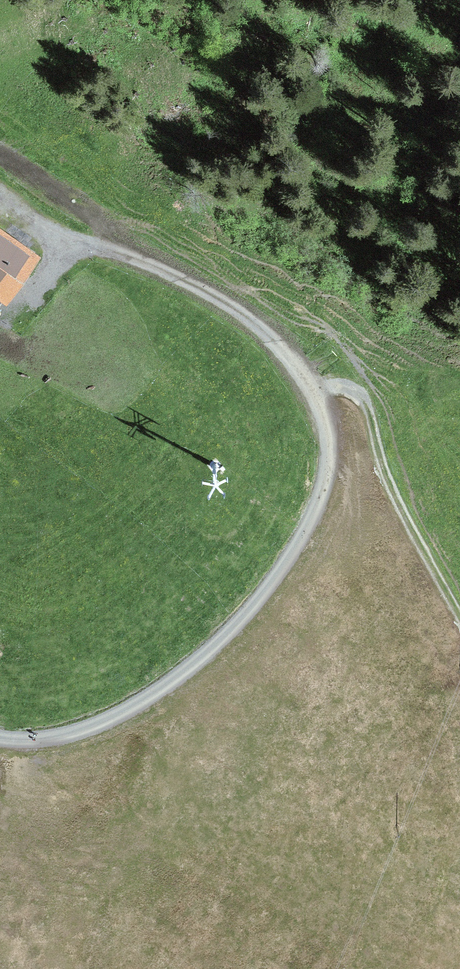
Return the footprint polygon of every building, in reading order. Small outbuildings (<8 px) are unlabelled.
[(0,234),(0,300),(31,256),(0,234)]
